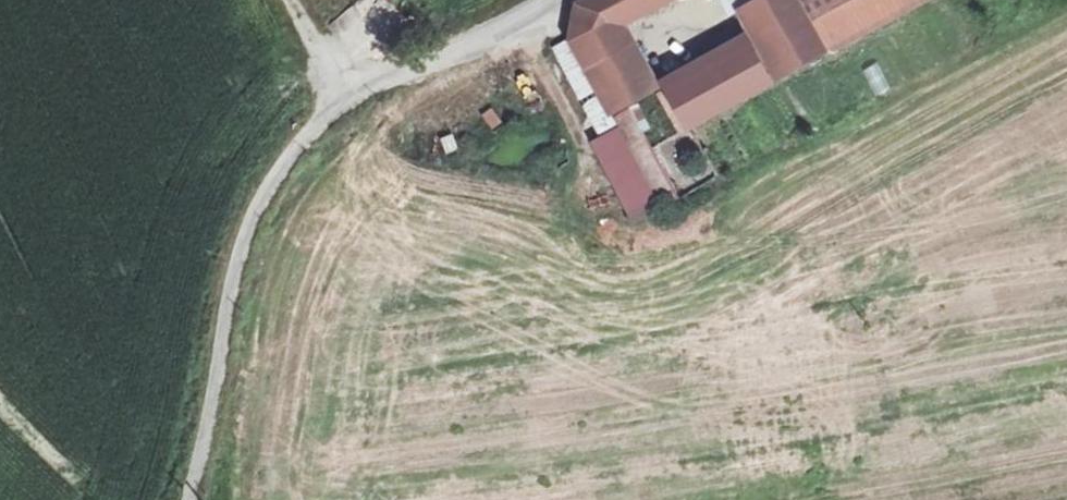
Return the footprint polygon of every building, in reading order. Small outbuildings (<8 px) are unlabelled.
[(338,13),(350,4),(348,0),(329,0),(338,13)] [(385,22),(399,0),(369,0),(364,8),(385,22)] [(595,29),(609,21),(646,0),(588,0),(581,4),(595,29)] [(784,72),(825,50),(798,2),(797,0),(744,0),(784,72)] [(798,2),(825,50),(827,55),(924,0),(803,0),(798,2)] [(595,29),(581,4),(569,40),(551,49),(590,125),(609,115),(607,111),(646,91),(609,21),(595,29)] [(656,94),(678,132),(763,85),(742,48),(656,94)] [(630,112),(612,121),(659,211),(676,200),(630,112)] [(678,139),(661,141),(666,172),(683,169),(678,139)]
